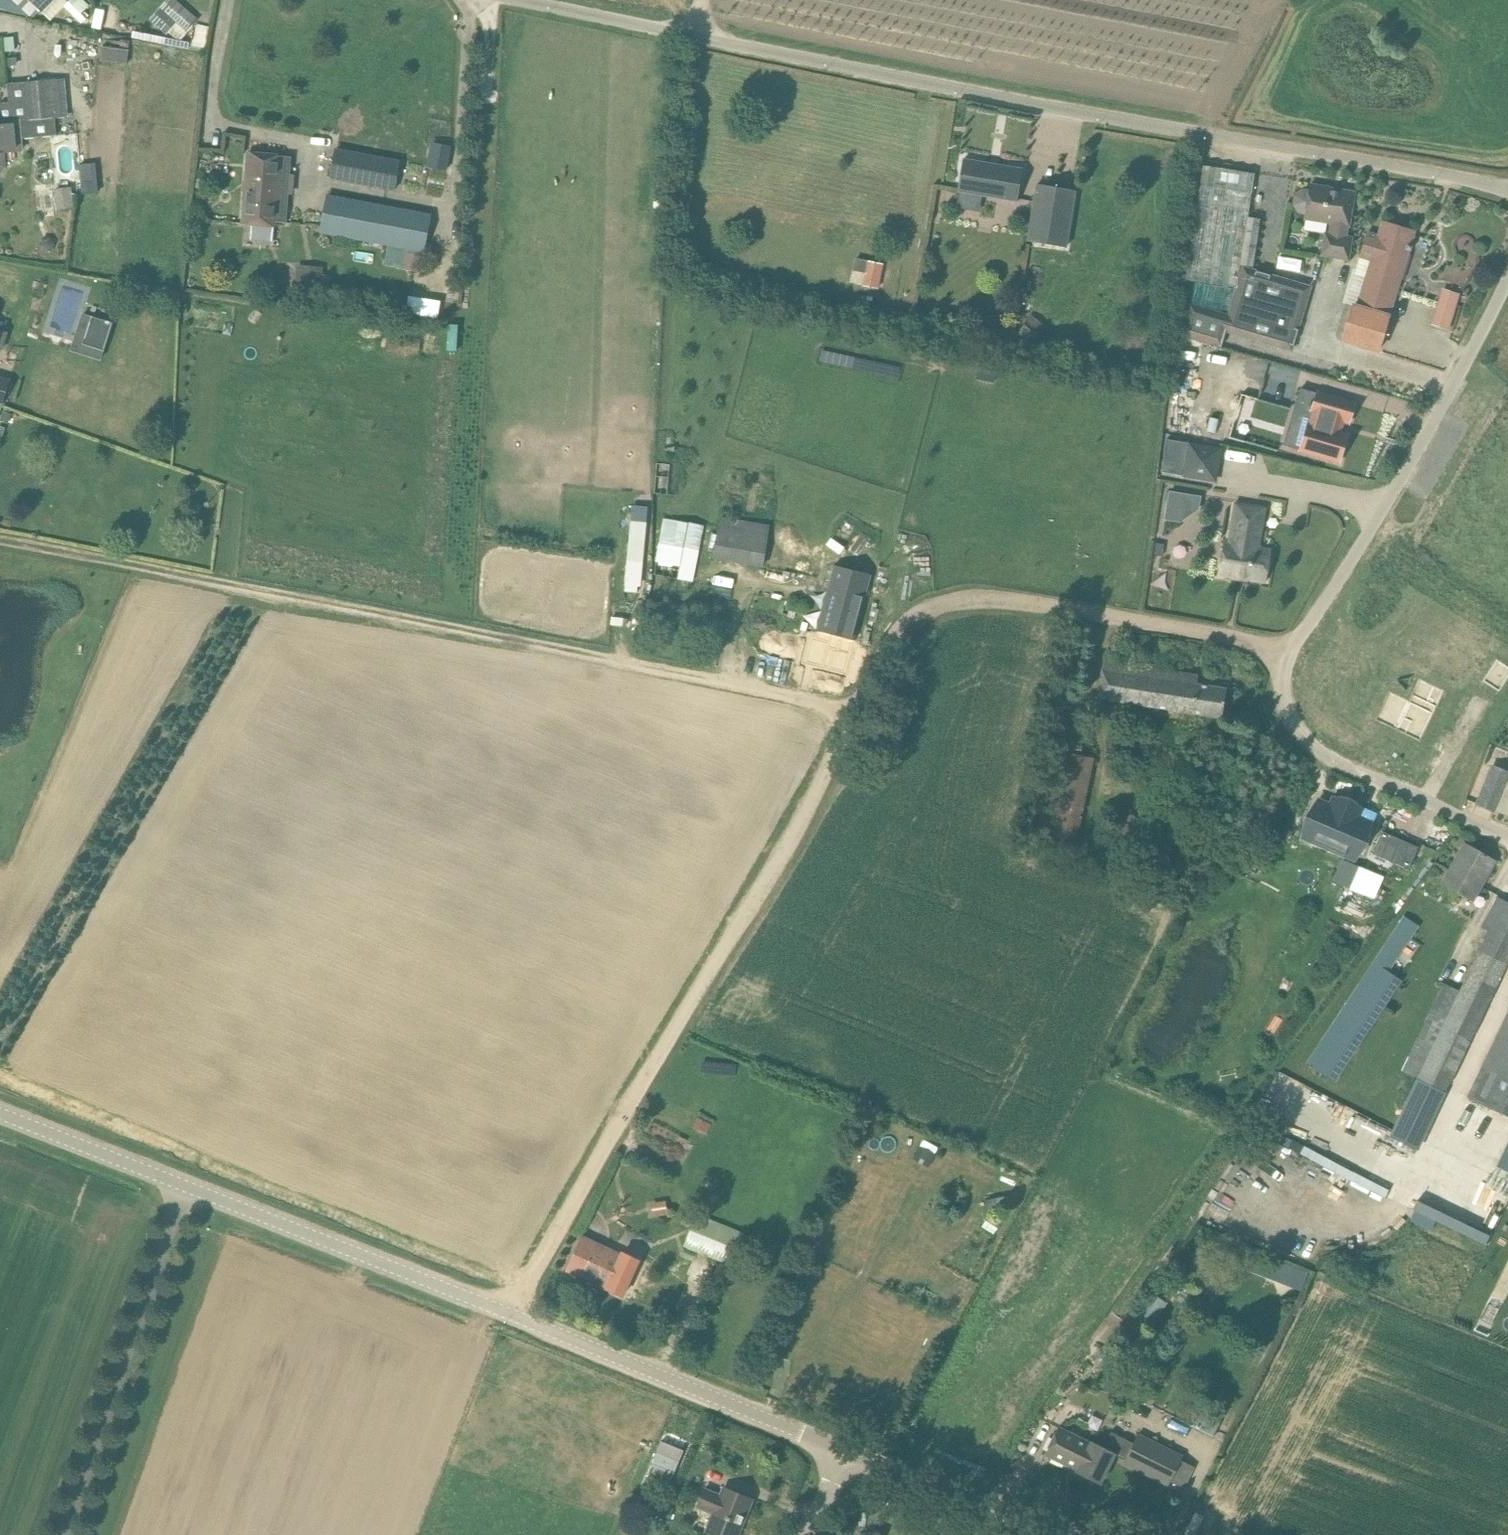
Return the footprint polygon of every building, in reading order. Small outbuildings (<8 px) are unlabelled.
[(22,6),(29,13),(36,6),(43,13),(55,0),(28,0),(22,6)] [(80,18),(92,1),(90,0),(71,0),(66,8),(80,18)] [(151,19),(167,34),(169,32),(178,22),(188,31),(198,19),(176,0),(168,0),(161,8),(151,19)] [(127,64),(129,49),(102,45),(100,60),(127,64)] [(17,58),(8,58),(9,66),(18,65),(17,58)] [(55,116),(68,115),(65,79),(24,82),(10,83),(12,104),(0,105),(0,121),(0,173),(1,173),(6,167),(5,152),(22,150),(21,138),(57,135),(55,116)] [(434,144),(430,166),(447,170),(451,147),(434,144)] [(401,161),(335,148),(329,178),(395,190),(401,161)] [(245,190),(242,223),(251,224),(250,239),(274,241),(275,226),(276,226),(276,222),(287,223),(289,194),(290,183),(290,175),(290,174),(292,157),(249,153),(246,182),(245,190)] [(959,190),(1017,200),(1022,170),(964,160),(959,190)] [(1204,165),(1186,280),(1237,288),(1241,265),(1253,267),(1261,219),(1248,217),(1254,173),(1204,165)] [(1076,190),(1038,184),(1028,241),(1066,247),(1076,190)] [(1355,192),(1310,185),(1310,191),(1302,190),(1295,196),(1293,206),(1298,214),(1305,216),(1305,219),(1332,223),(1331,234),(1326,233),(1323,255),(1349,259),(1353,237),(1347,236),(1348,226),(1350,226),(1355,192)] [(58,187),(58,207),(76,207),(75,186),(58,187)] [(432,212),(329,194),(321,233),(425,253),(432,212)] [(1389,315),(1391,308),(1409,250),(1411,250),(1413,246),(1410,245),(1414,232),(1384,222),(1379,236),(1368,232),(1360,259),(1372,262),(1358,306),(1347,303),(1337,334),(1344,336),(1343,340),(1378,351),(1389,316),(1389,315)] [(856,259),(854,270),(867,273),(881,276),(883,264),(856,259)] [(324,267),(298,264),(296,286),(322,289),(324,267)] [(1190,301),(1181,334),(1219,345),(1224,329),(1293,350),(1311,287),(1245,267),(1235,299),(1232,297),(1229,312),(1190,301)] [(1460,294),(1443,289),(1433,322),(1449,327),(1460,294)] [(75,351),(107,357),(114,319),(83,313),(75,351)] [(10,382),(0,378),(0,402),(3,404),(10,382)] [(1300,388),(1293,412),(1294,412),(1311,417),(1301,450),(1340,461),(1348,434),(1340,432),(1343,420),(1350,422),(1355,403),(1318,392),(1311,415),(1307,414),(1313,392),(1300,388)] [(1224,447),(1188,441),(1182,476),(1217,482),(1224,447)] [(677,465),(657,463),(654,493),(675,495),(677,465)] [(1169,491),(1167,520),(1198,521),(1199,492),(1169,491)] [(1266,508),(1246,505),(1233,502),(1228,540),(1225,540),(1219,575),(1266,582),(1271,549),(1259,547),(1266,508)] [(644,590),(647,517),(631,516),(628,590),(644,590)] [(703,525),(665,517),(654,574),(692,582),(703,525)] [(770,525),(721,518),(714,557),(763,566),(770,525)] [(834,566),(818,630),(854,640),(871,576),(834,566)] [(612,617),(611,625),(627,626),(628,618),(612,617)] [(792,652),(793,641),(761,638),(760,648),(792,652)] [(847,677),(853,658),(812,646),(807,665),(847,677)] [(1481,679),(1498,691),(1507,677),(1507,666),(1497,658),(1481,679)] [(1182,672),(1104,659),(1098,698),(1222,718),(1227,689),(1181,682),(1182,672)] [(1390,689),(1375,718),(1420,741),(1446,690),(1421,677),(1409,700),(1390,689)] [(1093,820),(1091,754),(1063,754),(1065,821),(1093,820)] [(1493,766),(1478,804),(1494,811),(1494,810),(1507,816),(1507,772),(1493,766)] [(1353,832),(1354,828),(1362,810),(1334,798),(1325,819),(1321,817),(1314,833),(1343,845),(1350,831),(1353,832)] [(1374,852),(1413,869),(1422,846),(1383,829),(1374,852)] [(1472,899),(1494,861),(1486,856),(1487,855),(1483,852),(1483,854),(1466,844),(1443,883),(1472,899)] [(1350,888),(1350,889),(1375,899),(1384,877),(1359,866),(1350,888)] [(1402,1071),(1418,1079),(1426,1083),(1447,1093),(1507,966),(1507,903),(1497,898),(1482,927),(1489,931),(1484,943),(1488,945),(1463,992),(1444,983),(1417,1040),(1412,1050),(1402,1071)] [(1404,915),(1307,1063),(1334,1083),(1402,981),(1388,972),(1410,940),(1419,925),(1404,915)] [(1468,1097),(1507,1116),(1507,1015),(1468,1097)] [(920,1146),(913,1159),(929,1167),(936,1155),(920,1146)] [(684,1246),(732,1265),(745,1233),(698,1214),(684,1246)] [(583,1237),(567,1269),(623,1296),(640,1260),(624,1252),(622,1256),(583,1237)] [(1150,1292),(1138,1310),(1155,1324),(1168,1303),(1150,1292)] [(1099,1365),(1115,1372),(1122,1358),(1106,1350),(1099,1365)] [(1201,1409),(1192,1425),(1213,1435),(1221,1419),(1201,1409)] [(1078,1470),(1092,1441),(1091,1443),(1059,1427),(1055,1436),(1046,1454),(1078,1470)] [(1169,1484),(1178,1466),(1183,1456),(1138,1435),(1134,1444),(1112,1434),(1105,1448),(1092,1441),(1078,1470),(1077,1472),(1100,1483),(1115,1454),(1126,1459),(1124,1462),(1169,1484)] [(662,1441),(646,1477),(669,1487),(685,1450),(662,1441)] [(715,1534),(738,1534),(753,1498),(725,1487),(721,1496),(704,1489),(698,1506),(714,1512),(707,1532),(715,1534)]
